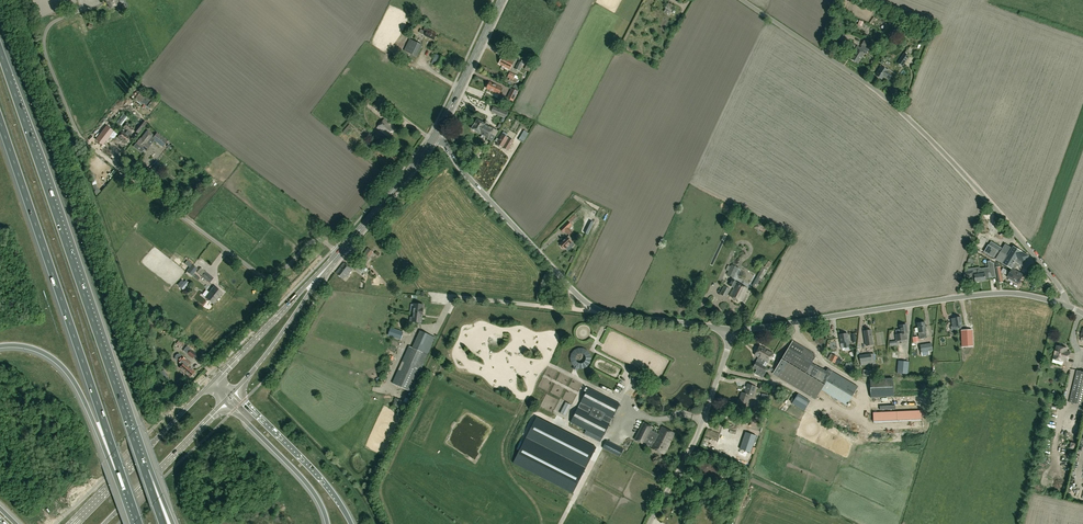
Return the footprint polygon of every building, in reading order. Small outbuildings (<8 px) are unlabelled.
[(107,4),(108,4),(109,8),(119,4),(117,0),(105,0),(107,4)] [(425,36),(434,40),(436,35),(433,33),(433,32),(425,28),(423,31),(427,32),(425,36)] [(416,57),(422,45),(410,39),(404,51),(416,57)] [(864,54),(861,53),(863,50),(867,52),(868,50),(869,51),(873,45),(864,40),(860,46),(861,46),(860,48),(857,46),(855,49),(856,50),(850,58),(858,63),(864,54)] [(909,56),(910,54),(906,51),(904,53),(897,63),(903,66),(909,56)] [(441,67),(445,58),(438,55),(434,64),(441,67)] [(499,63),(510,69),(514,61),(503,56),(499,63)] [(414,62),(405,57),(402,62),(411,67),(414,62)] [(524,69),(529,72),(532,67),(531,67),(532,64),(528,61),(526,64),(527,65),(524,69)] [(881,66),(875,75),(882,79),(884,76),(889,79),(892,74),(887,71),(888,70),(881,66)] [(509,80),(516,84),(519,77),(509,72),(507,77),(510,78),(509,80)] [(486,88),(493,92),(499,95),(503,88),(497,85),(490,82),(486,88)] [(514,99),(518,91),(512,89),(508,96),(514,99)] [(135,98),(146,107),(147,106),(150,109),(154,103),(151,101),(152,100),(141,91),(135,98)] [(472,100),(479,108),(484,104),(476,96),(472,100)] [(378,111),(385,102),(379,97),(372,106),(378,111)] [(507,112),(493,106),(491,112),(505,118),(507,112)] [(121,126),(128,117),(123,113),(116,122),(121,126)] [(388,137),(395,128),(384,119),(377,128),(388,137)] [(477,119),(474,123),(482,129),(483,130),(494,137),(498,131),(493,129),(477,119)] [(143,120),(135,131),(139,135),(148,124),(143,120)] [(130,137),(128,136),(130,133),(131,134),(135,129),(126,122),(122,128),(127,131),(125,133),(122,131),(117,137),(125,143),(130,137)] [(482,129),(474,123),(471,129),(487,138),(487,139),(492,142),(494,137),(483,130),(482,129)] [(349,125),(343,132),(345,134),(352,127),(349,125)] [(528,133),(529,131),(522,126),(521,128),(520,128),(517,134),(520,136),(518,140),(523,143),(528,133)] [(103,144),(112,132),(106,127),(98,137),(98,140),(103,144)] [(146,151),(154,140),(163,147),(167,141),(156,132),(154,135),(147,130),(144,134),(141,138),(140,138),(136,143),(146,151)] [(503,132),(502,134),(499,139),(497,138),(495,141),(497,142),(496,143),(497,144),(496,146),(499,147),(500,146),(508,150),(513,141),(506,136),(507,134),(503,132)] [(152,180),(158,174),(152,169),(147,176),(152,180)] [(568,221),(559,229),(563,233),(565,231),(569,236),(572,232),(569,228),(572,225),(568,221)] [(766,228),(757,223),(754,228),(759,231),(759,230),(764,233),(766,228)] [(571,242),(567,237),(559,243),(560,245),(559,245),(562,248),(563,248),(564,249),(571,242)] [(1013,268),(1015,270),(1017,266),(1021,268),(1023,266),(1029,256),(1014,246),(1012,248),(1005,244),(1003,248),(991,241),(989,245),(988,244),(984,251),(993,257),(994,256),(997,258),(996,259),(1004,264),(1013,269),(1013,268)] [(369,258),(374,252),(368,247),(363,253),(369,258)] [(981,255),(971,250),(971,252),(972,252),(970,259),(969,259),(968,262),(974,264),(975,260),(973,260),(975,254),(980,257),(981,255)] [(983,257),(983,258),(986,260),(986,268),(982,268),(980,268),(980,267),(968,268),(966,268),(965,271),(968,272),(969,277),(974,276),(975,275),(976,282),(986,280),(986,278),(992,277),(993,283),(996,282),(994,263),(983,257)] [(767,270),(772,263),(768,261),(764,267),(767,270)] [(353,268),(364,277),(369,270),(364,267),(364,266),(359,262),(357,265),(356,264),(353,268)] [(347,276),(352,269),(344,263),(335,273),(343,279),(346,275),(347,276)] [(192,264),(186,271),(192,276),(194,273),(198,269),(192,264)] [(748,288),(733,280),(738,268),(731,265),(730,266),(728,265),(726,270),(728,271),(726,275),(732,278),(731,279),(731,280),(729,285),(734,288),(729,295),(741,301),(748,288)] [(762,267),(752,286),(754,287),(755,284),(757,285),(760,279),(761,279),(767,270),(762,267)] [(1013,268),(1013,269),(1008,277),(1018,284),(1024,275),(1015,270),(1013,268)] [(213,277),(205,271),(201,277),(209,283),(213,277)] [(180,287),(183,290),(190,284),(186,280),(180,287)] [(214,286),(205,297),(213,304),(222,293),(214,286)] [(726,297),(730,289),(724,286),(719,294),(726,297)] [(421,323),(423,305),(414,304),(412,322),(421,323)] [(952,326),(953,326),(954,329),(960,328),(960,325),(962,325),(960,317),(951,318),(952,326)] [(917,323),(918,332),(919,339),(927,338),(925,322),(917,323)] [(907,333),(906,325),(899,326),(900,334),(907,333)] [(404,332),(393,328),(390,335),(393,336),(401,339),(404,332)] [(873,345),(871,330),(864,331),(866,346),(873,345)] [(973,346),(972,330),(961,330),(962,347),(973,346)] [(419,331),(412,348),(395,385),(411,392),(435,338),(430,336),(431,336),(419,331)] [(840,343),(843,343),(844,348),(849,347),(847,333),(839,334),(840,343)] [(825,340),(818,336),(814,342),(821,346),(825,340)] [(176,344),(181,349),(185,344),(179,340),(176,344)] [(932,343),(920,345),(921,352),(933,351),(932,343)] [(815,399),(821,390),(829,395),(828,398),(845,408),(858,386),(832,371),(827,368),(826,371),(812,362),(814,358),(790,344),(772,374),(815,399)] [(765,361),(768,363),(773,353),(760,346),(754,355),(758,357),(752,367),(763,373),(766,367),(763,365),(765,361)] [(1057,346),(1053,359),(1058,361),(1058,360),(1063,362),(1063,361),(1068,362),(1071,352),(1067,351),(1068,349),(1057,346)] [(200,357),(191,350),(187,354),(192,358),(193,357),(197,360),(200,357)] [(194,371),(188,366),(191,362),(186,358),(185,359),(181,355),(179,354),(176,355),(175,356),(175,359),(177,361),(176,361),(181,365),(181,364),(183,366),(180,369),(183,371),(190,376),(194,371)] [(835,363),(838,357),(832,354),(829,361),(835,363)] [(871,354),(860,355),(861,362),(872,360),(871,354)] [(908,374),(909,362),(898,361),(897,373),(908,374)] [(1081,405),(1080,410),(1082,411),(1082,371),(1077,370),(1069,402),(1081,405)] [(637,376),(629,374),(627,385),(634,387),(637,376)] [(1040,376),(1038,387),(1049,389),(1051,379),(1040,376)] [(870,398),(894,397),(893,392),(902,392),(901,378),(870,379),(870,398)] [(619,391),(632,394),(634,387),(621,383),(619,391)] [(737,404),(746,407),(750,395),(752,396),(756,387),(747,384),(744,393),(741,392),(737,404)] [(620,404),(588,387),(580,402),(578,407),(570,422),(586,430),(584,434),(600,442),(609,424),(612,418),(620,404)] [(1050,407),(1063,410),(1067,393),(1054,390),(1050,407)] [(792,404),(804,411),(810,401),(798,394),(792,404)] [(392,406),(403,410),(406,402),(396,398),(392,406)] [(571,405),(565,402),(560,413),(565,416),(571,405)] [(757,423),(762,411),(756,409),(753,419),(750,418),(749,420),(757,423)] [(922,418),(921,410),(873,412),(873,420),(922,418)] [(573,493),(596,448),(536,417),(513,463),(573,493)] [(661,427),(658,434),(656,433),(656,432),(654,431),(653,432),(652,431),(653,428),(642,422),(634,439),(644,445),(644,444),(651,447),(664,455),(670,444),(669,443),(675,433),(661,427)] [(745,432),(740,449),(751,453),(756,436),(745,432)] [(602,448),(620,457),(623,449),(606,440),(602,448)] [(700,467),(702,472),(706,474),(711,473),(714,475),(717,474),(718,472),(717,469),(714,468),(712,463),(708,461),(703,462),(700,467)]
